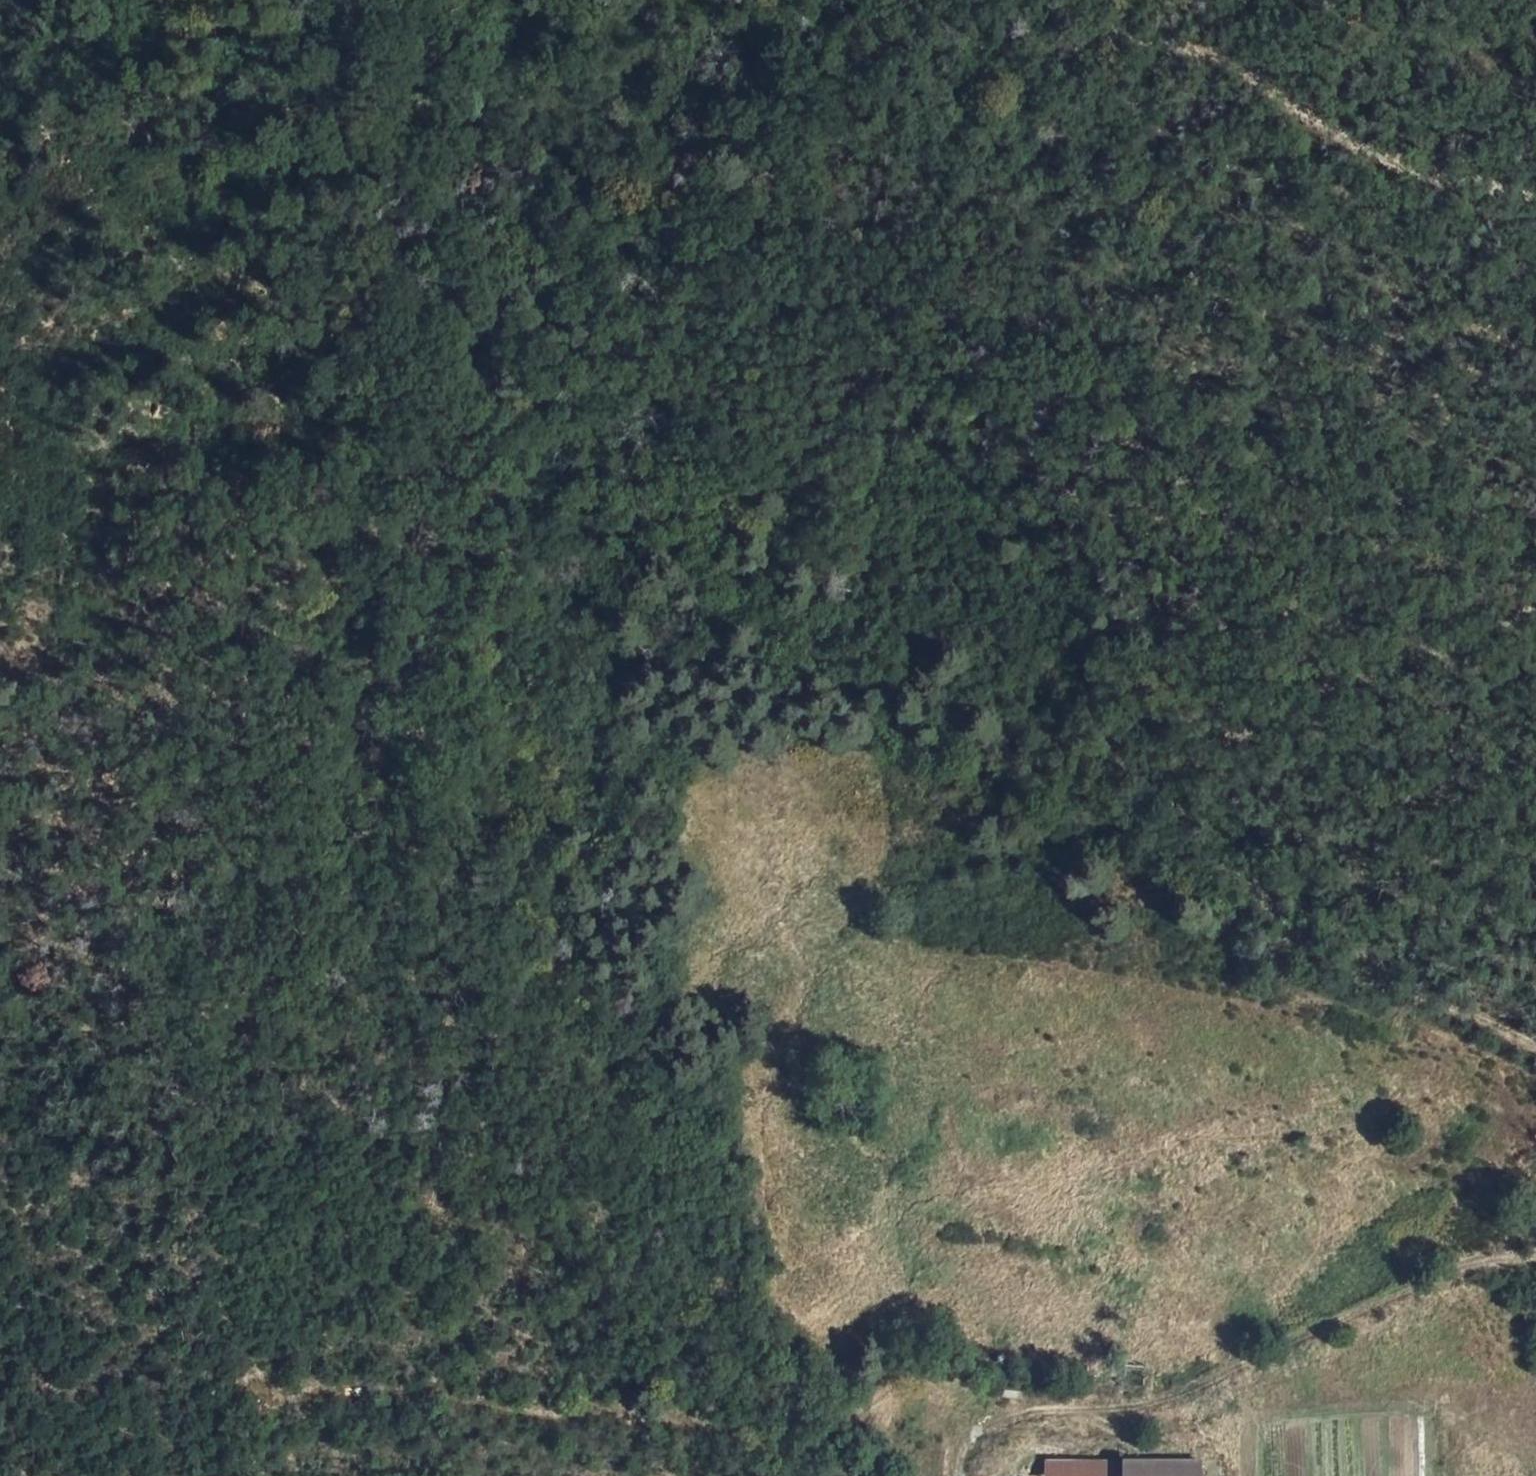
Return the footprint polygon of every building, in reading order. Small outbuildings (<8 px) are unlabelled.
[(1118,1461),(1046,1460),(1046,1475),(1118,1475),(1118,1461)] [(1200,1463),(1126,1462),(1126,1475),(1200,1475),(1200,1463)]
